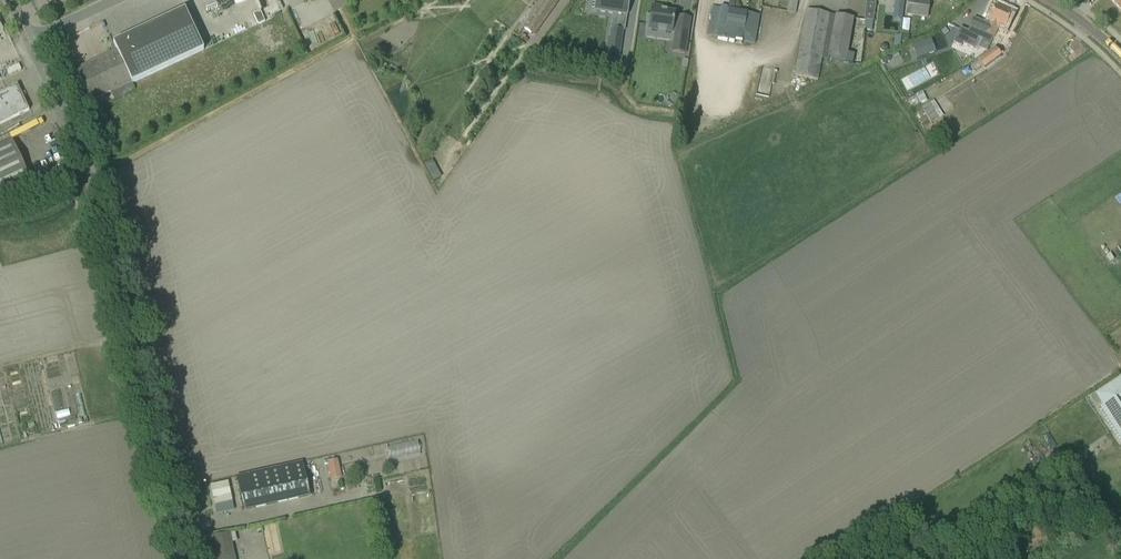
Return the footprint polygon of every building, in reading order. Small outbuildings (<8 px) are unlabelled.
[(630,0),(595,0),(602,1),(600,11),(627,15),(630,0)] [(795,13),(798,0),(789,0),(787,12),(795,13)] [(863,28),(871,29),(875,2),(875,0),(866,0),(864,19),(864,21),(863,28)] [(903,23),(905,0),(895,0),(892,22),(903,23)] [(906,15),(928,18),(930,0),(908,0),(906,15)] [(990,22),(989,25),(985,34),(993,37),(998,27),(1004,29),(1012,13),(996,5),(988,21),(990,22)] [(533,35),(548,15),(538,7),(523,28),(533,35)] [(714,25),(711,36),(736,40),(738,29),(743,30),(741,41),(755,43),(757,33),(760,15),(740,11),(733,10),(727,9),(718,7),(714,25)] [(651,17),(649,30),(675,34),(674,43),(677,43),(675,53),(688,55),(692,33),(678,31),(677,29),(679,14),(665,12),(666,9),(656,8),(654,17),(651,17)] [(113,44),(117,52),(132,84),(203,50),(185,10),(113,44)] [(807,10),(794,76),(817,80),(821,58),(827,59),(828,55),(835,15),(807,10)] [(828,55),(827,59),(846,63),(853,19),(835,15),(828,55)] [(985,34),(989,25),(974,18),(968,32),(960,28),(953,43),(961,47),(963,44),(973,49),(978,39),(982,40),(978,49),(986,52),(993,37),(985,34)] [(619,58),(623,31),(611,29),(610,38),(608,37),(606,56),(619,58)] [(926,48),(928,54),(934,52),(930,40),(911,47),(913,52),(926,48)] [(995,48),(977,61),(983,69),(1000,56),(995,48)] [(117,52),(76,71),(91,102),(131,83),(117,52)] [(694,95),(696,71),(688,70),(686,94),(694,95)] [(29,111),(17,85),(0,94),(0,124),(29,111)] [(931,123),(944,115),(935,100),(922,107),(931,123)] [(0,132),(0,145),(18,137),(16,134),(24,130),(21,123),(0,132)] [(30,179),(12,141),(0,146),(0,193),(30,179)] [(433,160),(425,164),(433,181),(442,177),(433,160)] [(434,183),(438,191),(439,190),(444,184),(443,182),(442,179),(434,183)] [(1096,394),(1096,395),(1092,397),(1092,399),(1096,405),(1101,402),(1103,406),(1100,408),(1120,440),(1120,404),(1118,399),(1120,397),(1120,378),(1096,394)] [(341,477),(337,459),(326,462),(330,480),(341,477)] [(236,477),(244,510),(254,508),(310,496),(302,462),(236,477)] [(228,482),(210,486),(215,505),(232,501),(228,482)] [(412,493),(413,502),(431,500),(430,491),(412,493)] [(395,524),(408,522),(405,499),(391,501),(395,524)] [(212,558),(235,558),(229,534),(207,538),(212,558)]
